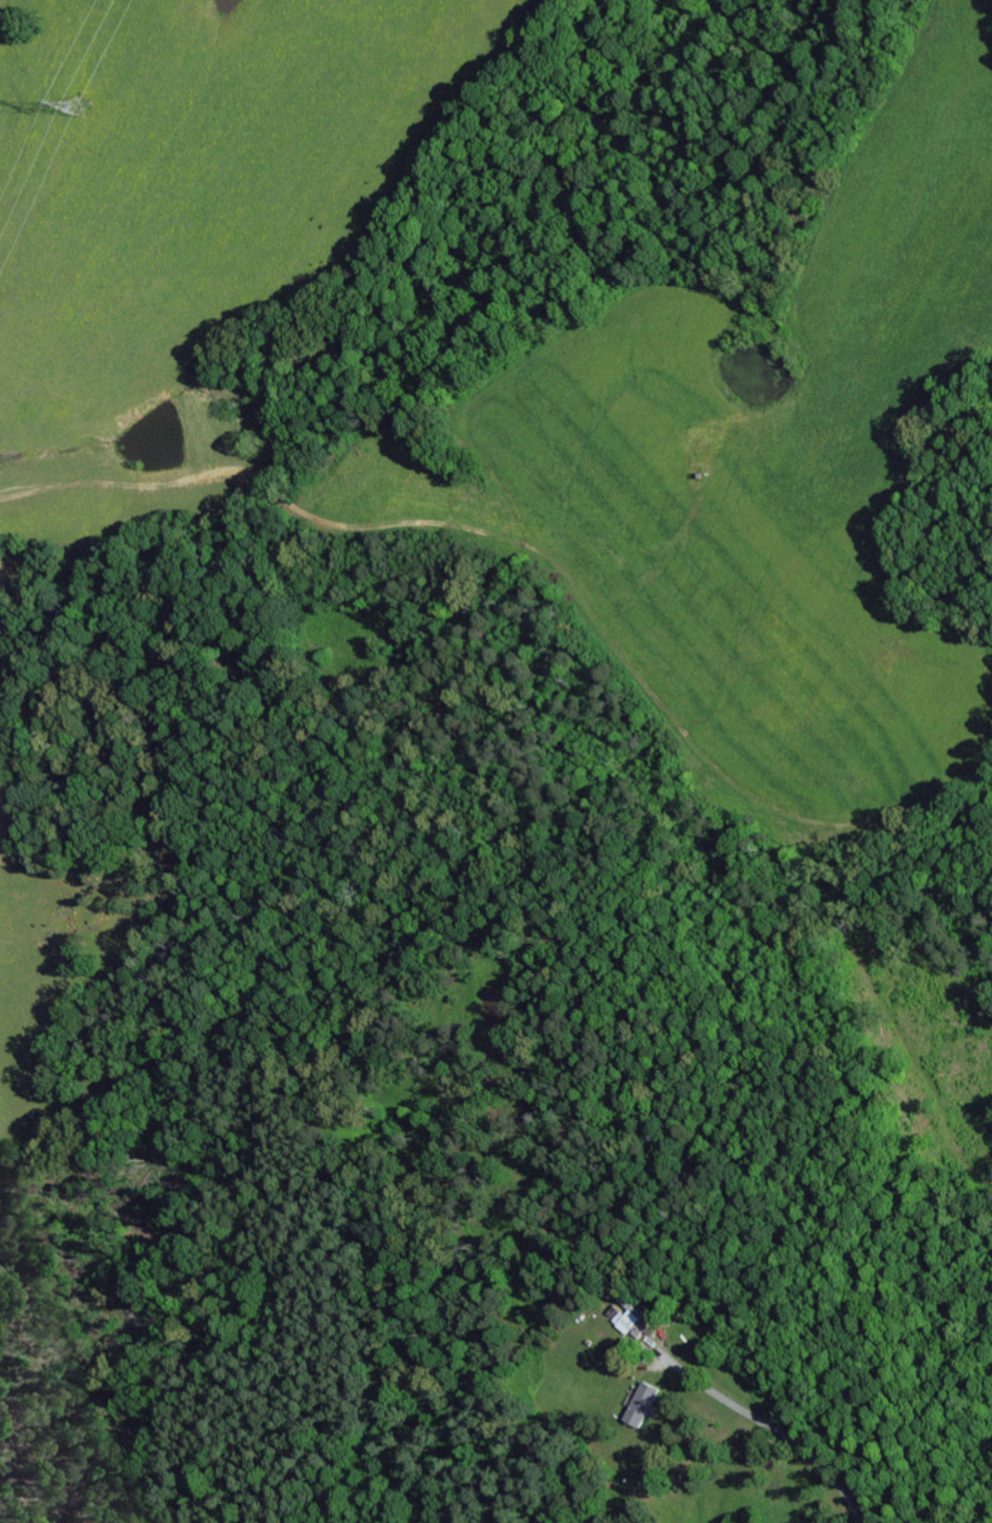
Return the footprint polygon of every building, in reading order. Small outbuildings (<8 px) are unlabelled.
[(619,1301),(627,1309),(614,1323),(626,1335),(646,1317),(625,1295),(619,1301)] [(657,1408),(652,1406),(660,1390),(642,1381),(623,1421),(640,1429),(646,1416),(652,1419),(657,1408)]
